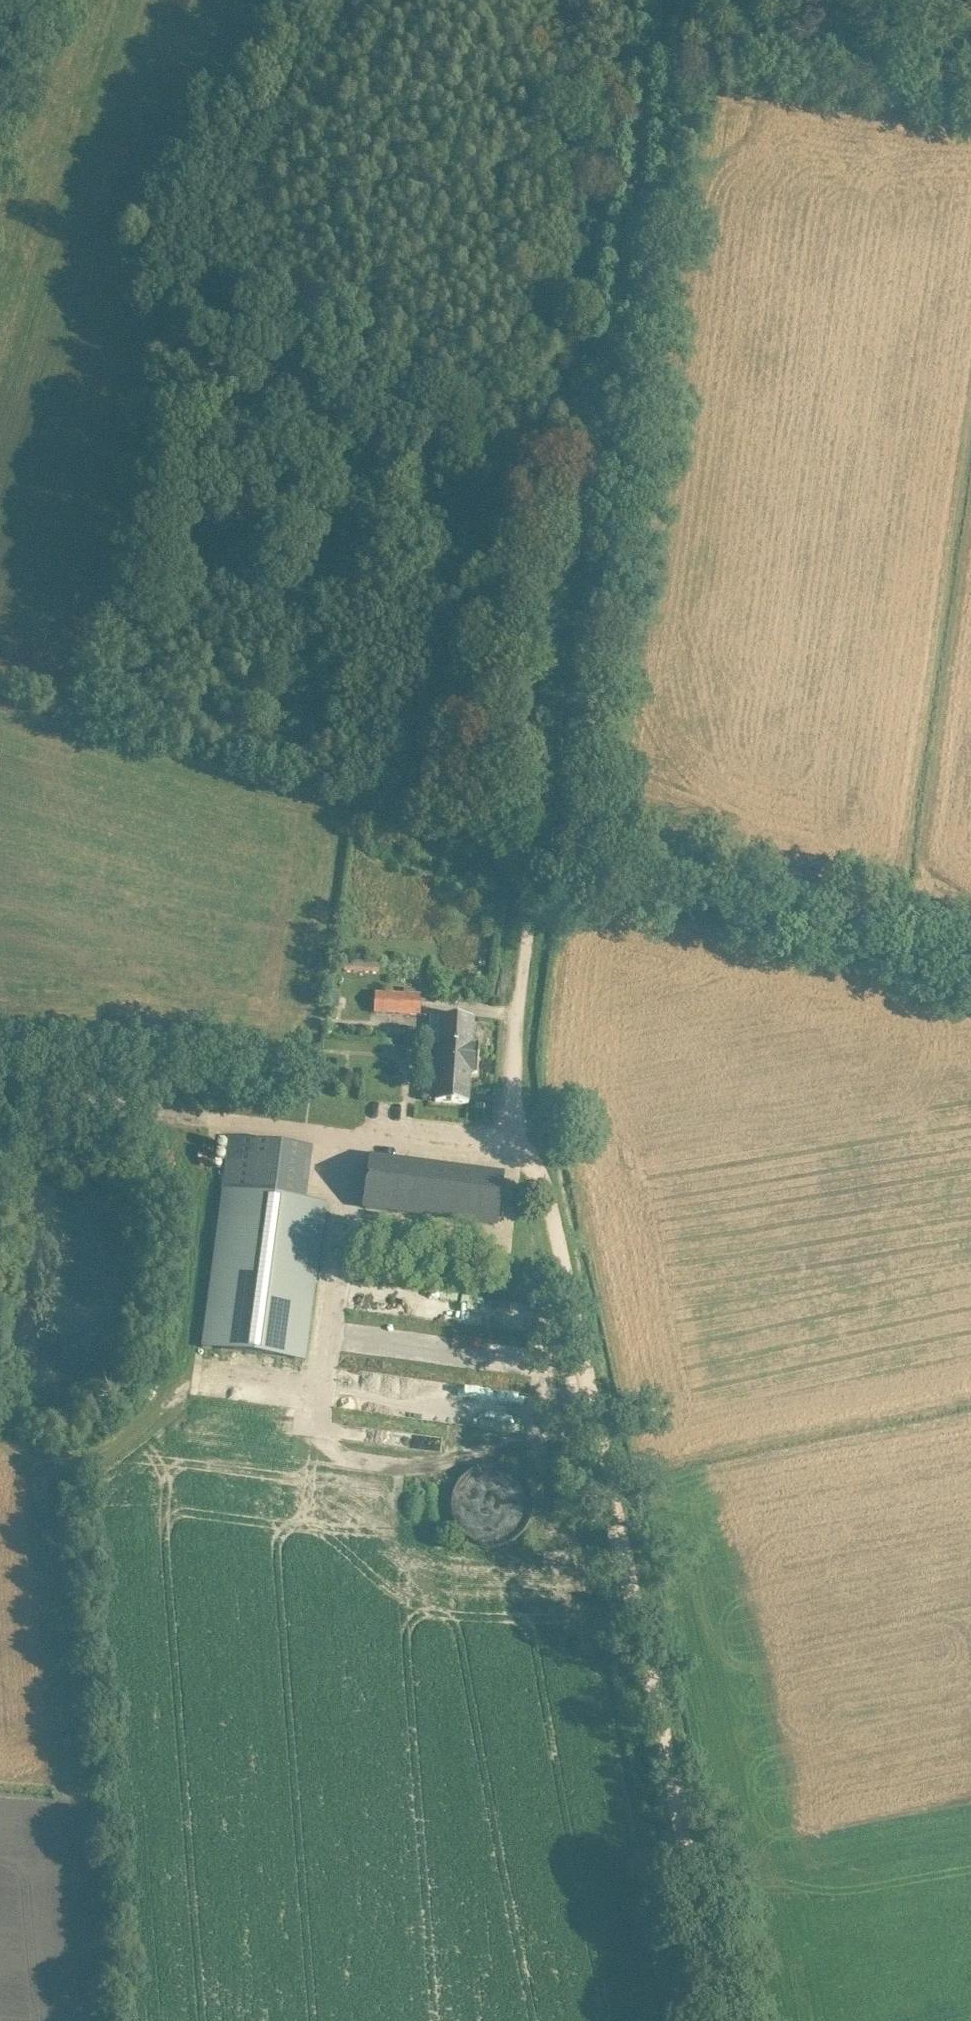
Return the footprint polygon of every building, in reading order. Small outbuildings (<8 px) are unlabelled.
[(332,969),(331,987),(340,988),(341,969),(332,969)] [(374,991),(374,1012),(420,1014),(421,993),(412,992),(412,987),(392,986),(392,992),(374,991)] [(330,995),(329,1008),(338,1009),(340,996),(330,995)] [(430,1016),(428,1041),(439,1042),(438,1056),(478,1059),(479,1045),(472,1044),(473,1018),(441,1016),(430,1016)] [(478,1059),(438,1056),(435,1101),(468,1103),(470,1073),(477,1073),(478,1059)] [(204,1345),(305,1358),(325,1202),(303,1199),(310,1147),(230,1138),(204,1345)] [(371,1156),(364,1208),(495,1225),(502,1174),(371,1156)] [(522,1527),(520,1469),(480,1471),(483,1529),(522,1527)]
